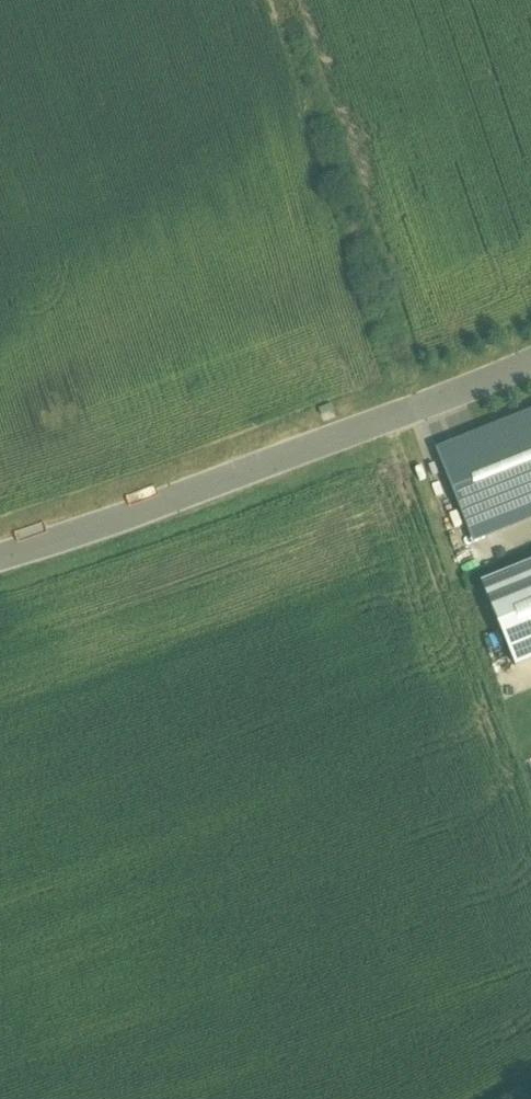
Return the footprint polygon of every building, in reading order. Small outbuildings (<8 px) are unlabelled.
[(437,455),(473,545),(530,522),(530,417),(437,455)] [(483,590),(513,666),(530,659),(530,571),(483,590)]
